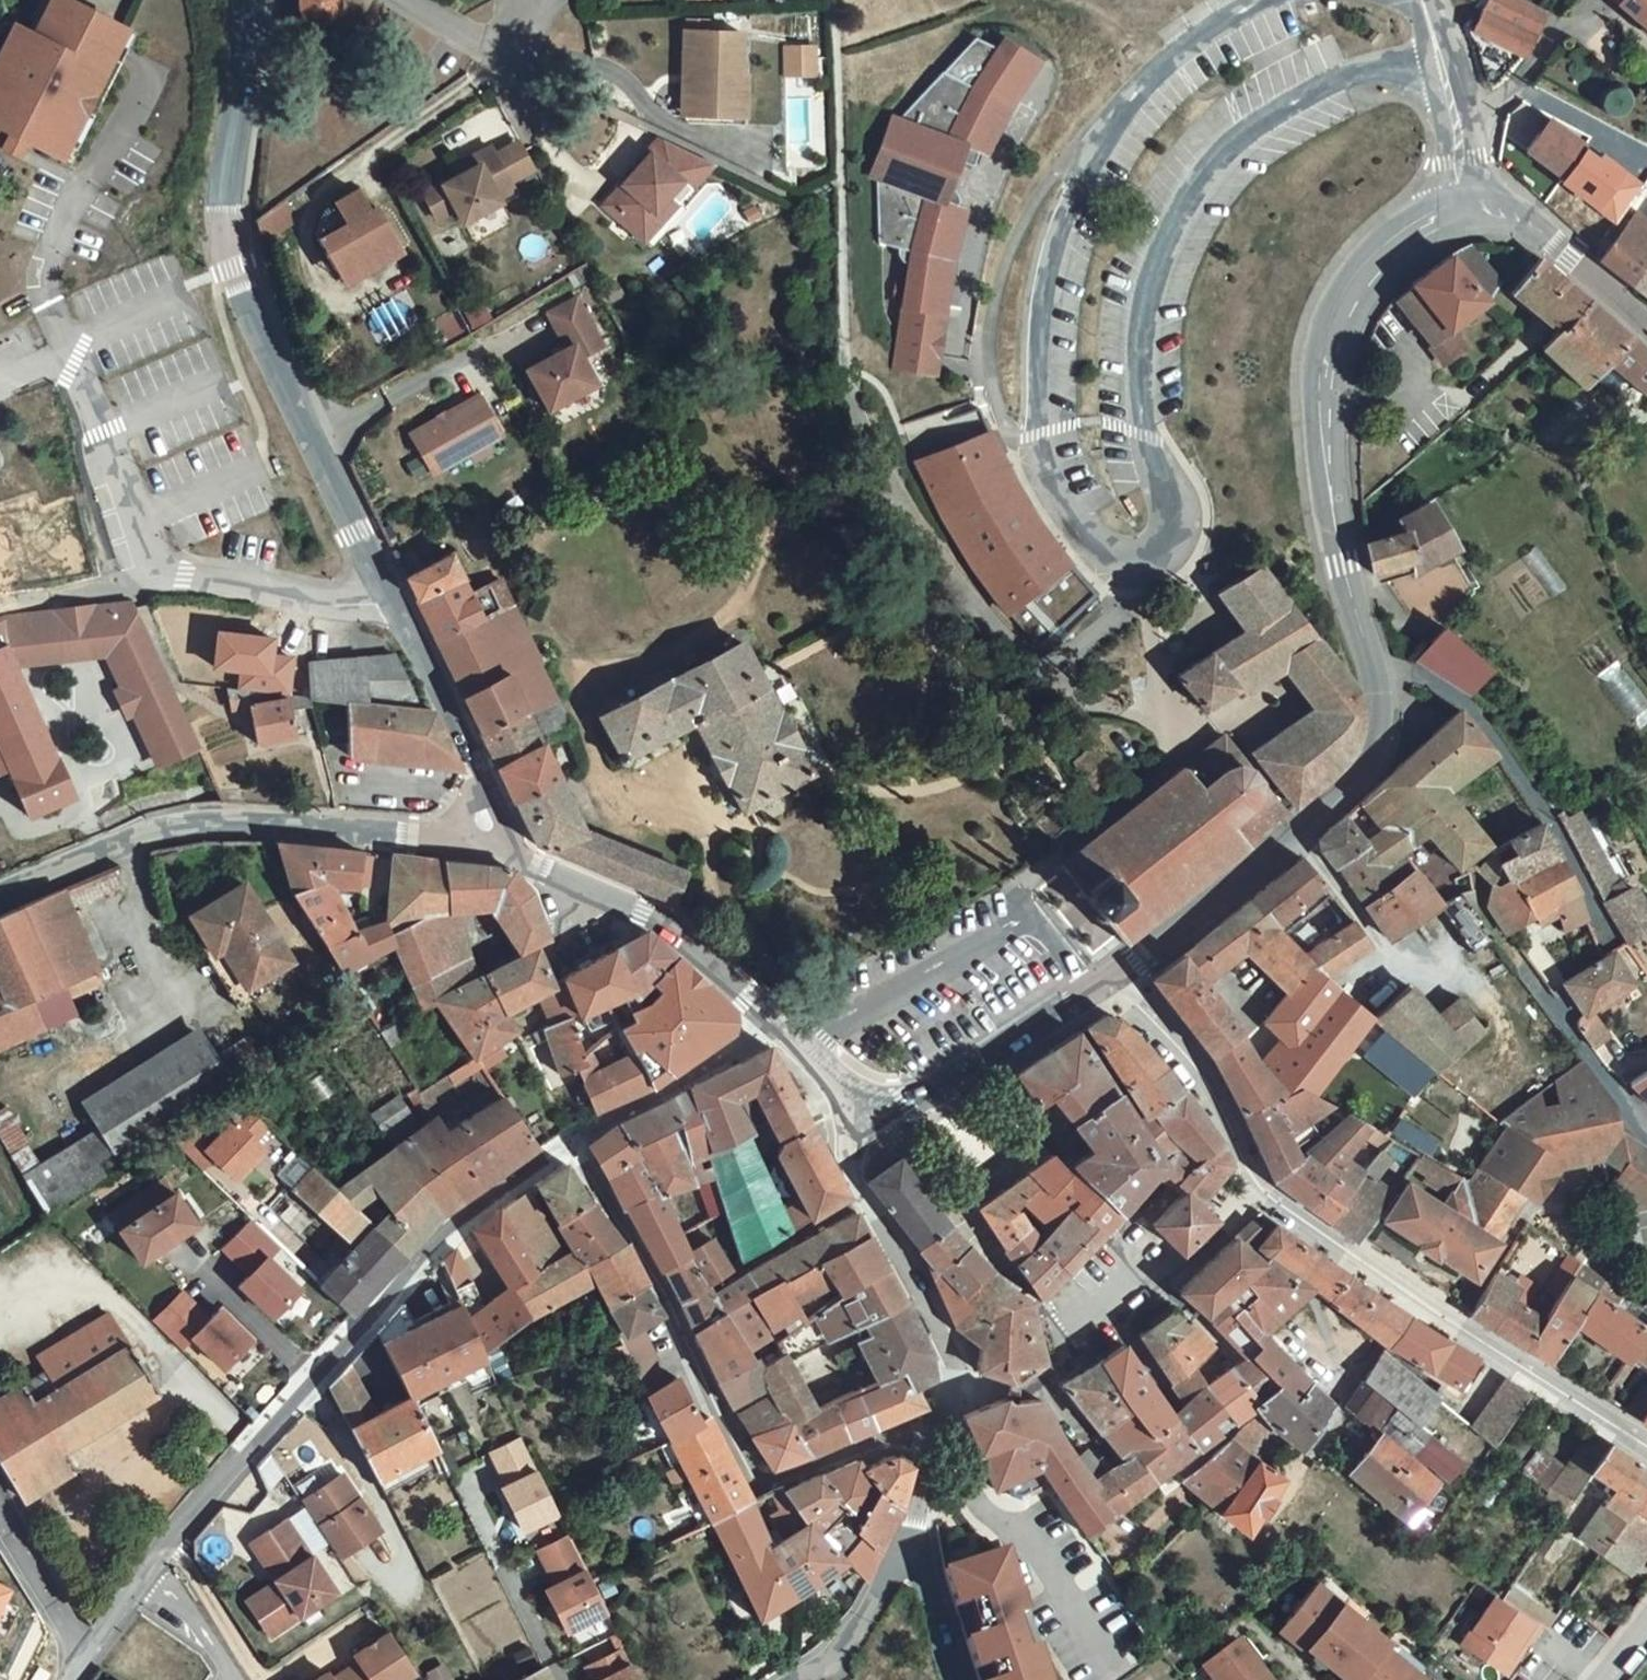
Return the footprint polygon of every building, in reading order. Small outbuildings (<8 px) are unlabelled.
[(292,14),(331,12),(330,0),(292,0),(292,14)] [(1546,13),(1520,0),(1488,0),(1473,30),(1524,56),(1546,13)] [(1646,29),(1646,0),(1612,0),(1646,29)] [(56,174),(126,45),(47,1),(25,42),(13,36),(4,51),(0,49),(0,143),(56,174)] [(683,72),(682,113),(689,121),(745,123),(745,114),(746,72),(741,72),(742,30),(685,28),(683,72)] [(0,43),(0,49),(4,51),(13,36),(6,32),(0,43)] [(895,115),(870,175),(879,179),(882,241),(902,247),(901,250),(902,253),(903,257),(905,260),(908,262),(912,263),(906,307),(896,367),(935,373),(938,354),(944,313),(948,314),(956,262),(971,210),(961,206),(962,204),(962,198),(961,193),(959,190),(956,186),(953,184),(950,183),(962,155),(977,161),(982,148),(990,150),(1011,102),(1042,60),(1007,37),(1000,46),(979,32),(945,69),(902,118),(895,115)] [(815,46),(785,47),(786,75),(816,73),(815,46)] [(1540,133),(1527,150),(1562,177),(1560,180),(1615,222),(1621,214),(1644,183),(1603,152),(1600,157),(1585,146),(1551,119),(1546,116),(1535,130),(1540,133)] [(463,176),(444,186),(443,184),(424,195),(438,221),(457,211),(464,224),(501,204),(499,200),(514,191),(511,184),(536,170),(519,140),(494,154),(491,148),(475,157),(458,167),(463,176)] [(693,164),(652,146),(615,194),(618,196),(598,223),(623,241),(641,218),(638,216),(652,199),(661,206),(693,164)] [(321,241),(346,284),(400,252),(391,238),(375,210),(370,213),(358,192),(336,205),(348,225),(321,241)] [(618,196),(615,194),(595,220),(598,223),(618,196)] [(630,247),(661,206),(652,199),(638,216),(641,218),(623,241),(630,247)] [(1600,261),(1629,282),(1636,287),(1646,295),(1646,220),(1635,211),(1629,220),(1625,226),(1600,261)] [(1422,331),(1446,362),(1463,348),(1467,345),(1453,328),(1486,302),(1501,282),(1472,247),(1470,245),(1468,246),(1461,251),(1436,268),(1414,283),(1412,285),(1406,290),(1396,298),(1422,331)] [(1539,258),(1537,261),(1510,294),(1535,314),(1557,331),(1588,299),(1579,291),(1570,283),(1564,279),(1558,274),(1539,258)] [(1596,372),(1607,361),(1630,336),(1619,325),(1600,309),(1588,299),(1557,331),(1541,347),(1582,386),(1590,378),(1596,372)] [(518,378),(541,418),(589,390),(573,364),(594,352),(566,305),(538,321),(558,355),(518,378)] [(453,322),(462,336),(479,326),(470,311),(453,322)] [(1607,361),(1646,396),(1646,350),(1630,336),(1607,361)] [(1596,372),(1590,378),(1595,382),(1600,377),(1596,372)] [(975,401),(902,423),(904,429),(913,462),(926,490),(941,517),(953,539),(967,562),(976,575),(1000,607),(1007,616),(1042,653),(1045,655),(1049,659),(1072,638),(1065,631),(1101,599),(1086,585),(1070,567),(1052,547),(1039,529),(1026,508),(1008,473),(996,448),(994,444),(989,434),(984,423),(977,407),(975,401)] [(401,443),(425,484),(461,462),(480,451),(493,443),(469,403),(401,443)] [(484,458),(480,451),(461,462),(465,469),(484,458)] [(1432,504),(1396,524),(1401,533),(1407,532),(1415,561),(1412,562),(1418,573),(1458,551),(1432,504)] [(1373,573),(1385,570),(1412,562),(1415,561),(1407,532),(1401,533),(1378,540),(1367,543),(1373,573)] [(1536,546),(1521,558),(1553,599),(1568,588),(1536,546)] [(506,607),(492,579),(463,593),(450,566),(457,560),(451,551),(394,577),(413,617),(428,648),(429,649),(507,610),(506,607)] [(1325,712),(1357,690),(1288,602),(1261,565),(1218,593),(1244,630),(1213,652),(1177,677),(1205,715),(1220,705),(1243,690),(1282,665),(1289,660),(1325,712)] [(15,659),(1,664),(4,669),(94,655),(87,641),(125,620),(118,606),(36,613),(38,636),(22,638),(23,645),(15,659)] [(552,696),(507,610),(429,649),(454,700),(505,675),(522,710),(523,713),(524,713),(552,696)] [(1,664),(15,659),(23,645),(22,638),(38,636),(36,613),(0,617),(0,661),(1,664)] [(125,620),(87,641),(94,655),(115,694),(105,699),(115,719),(125,713),(153,766),(192,746),(125,620)] [(1423,648),(1416,656),(1471,692),(1493,667),(1446,626),(1443,624),(1423,648)] [(229,696),(278,701),(282,664),(260,662),(261,645),(207,640),(204,675),(231,677),(229,696)] [(666,682),(595,720),(617,763),(689,726),(739,814),(810,775),(750,666),(738,643),(666,682)] [(1317,718),(1325,712),(1289,660),(1282,665),(1317,718)] [(0,661),(0,772),(23,816),(69,794),(6,673),(4,669),(1,664),(0,661)] [(425,714),(400,664),(357,665),(360,708),(425,714)] [(360,708),(357,665),(300,667),(300,688),(301,697),(316,698),(317,704),(339,706),(360,708)] [(1624,670),(1603,686),(1630,720),(1646,707),(1646,701),(1624,670)] [(540,743),(524,713),(523,713),(522,710),(505,675),(454,700),(488,770),(540,743)] [(1357,731),(1357,690),(1325,712),(1317,718),(1257,757),(1293,805),(1345,762),(1354,750),(1357,731)] [(306,703),(301,703),(278,701),(229,696),(223,696),(227,714),(243,711),(252,748),(291,740),(284,712),(308,711),(306,703)] [(567,729),(552,696),(524,713),(540,743),(567,729)] [(425,714),(360,708),(339,706),(344,759),(456,771),(451,762),(443,747),(425,714)] [(1454,712),(1358,801),(1382,827),(1365,842),(1364,843),(1384,867),(1406,850),(1431,831),(1460,864),(1464,861),(1468,858),(1486,845),(1447,795),(1440,785),(1479,753),(1487,763),(1494,758),(1491,749),(1485,741),(1465,716),(1458,708),(1454,712)] [(1100,921),(1118,943),(1123,939),(1250,838),(1266,825),(1280,814),(1250,775),(1240,764),(1219,737),(1188,762),(1056,868),(1076,893),(1073,895),(1075,899),(1080,896),(1088,906),(1097,917),(1092,921),(1095,925),(1100,921)] [(555,774),(540,743),(488,770),(503,804),(556,776),(555,774)] [(1440,785),(1447,795),(1487,763),(1479,753),(1440,785)] [(626,848),(584,830),(556,776),(503,804),(526,850),(603,883),(626,848)] [(1562,810),(1554,814),(1557,819),(1558,820),(1565,816),(1562,810)] [(1565,816),(1558,820),(1571,843),(1596,886),(1608,905),(1620,927),(1628,940),(1646,929),(1624,890),(1623,891),(1616,895),(1610,884),(1617,881),(1575,811),(1565,816)] [(1356,892),(1388,932),(1390,937),(1442,901),(1406,850),(1384,867),(1364,843),(1365,842),(1342,816),(1317,837),(1318,854),(1337,872),(1340,870),(1356,892)] [(1523,876),(1559,855),(1554,845),(1545,831),(1540,824),(1511,841),(1498,871),(1514,893),(1515,893),(1526,889),(1523,876)] [(260,841),(257,840),(276,873),(285,874),(290,891),(290,892),(321,893),(320,850),(306,848),(260,841)] [(1493,851),(1477,866),(1488,884),(1498,871),(1511,841),(1498,848),(1493,851)] [(603,883),(661,907),(679,876),(626,848),(603,883)] [(323,850),(320,850),(321,893),(328,893),(350,894),(350,889),(358,889),(358,856),(323,850)] [(1303,899),(1323,882),(1301,853),(1278,871),(1303,899)] [(1512,894),(1487,900),(1487,902),(1487,907),(1488,911),(1491,914),(1507,934),(1532,919),(1552,907),(1557,917),(1563,931),(1589,917),(1585,904),(1583,893),(1577,884),(1563,862),(1559,855),(1523,876),(1526,889),(1515,893),(1514,893),(1512,894)] [(324,947),(339,971),(391,945),(385,930),(413,925),(446,920),(447,920),(440,868),(394,861),(391,861),(384,926),(350,935),(328,893),(321,893),(290,892),(292,897),(324,947)] [(65,889),(74,908),(125,886),(117,867),(66,889),(65,889)] [(490,876),(440,868),(447,920),(485,917),(486,922),(498,918),(515,960),(533,952),(546,946),(525,899),(508,879),(490,876)] [(1278,871),(1246,897),(1274,923),(1303,899),(1278,871)] [(1488,895),(1487,900),(1512,894),(1514,893),(1498,871),(1488,884),(1489,886),(1488,895)] [(1461,893),(1473,891),(1472,875),(1471,873),(1457,876),(1461,893)] [(1617,881),(1610,884),(1616,895),(1623,891),(1617,881)] [(195,913),(217,953),(225,948),(249,986),(265,977),(294,960),(248,882),(195,913)] [(1624,890),(1646,929),(1646,928),(1646,908),(1634,885),(1624,890)] [(102,970),(74,908),(65,889),(23,907),(59,989),(102,970)] [(1461,893),(1442,901),(1474,951),(1491,939),(1492,939),(1475,916),(1473,891),(1461,893)] [(1274,923),(1246,897),(1218,920),(1244,947),(1274,978),(1285,991),(1263,1019),(1281,1035),(1325,1074),(1362,1027),(1372,1034),(1381,1023),(1372,1015),(1353,998),(1327,973),(1301,949),(1274,923)] [(23,907),(19,908),(0,917),(0,981),(2,985),(12,1009),(34,999),(59,989),(23,907)] [(1552,907),(1532,919),(1538,928),(1557,917),(1552,907)] [(1327,973),(1372,943),(1353,918),(1301,949),(1327,973)] [(446,920),(413,925),(434,966),(461,956),(447,920),(446,920)] [(1244,947),(1218,920),(1187,944),(1180,951),(1203,979),(1212,972),(1244,947)] [(385,930),(391,945),(420,1012),(434,1004),(449,997),(443,982),(467,971),(461,956),(434,966),(413,925),(385,930)] [(642,939),(611,957),(634,995),(636,998),(647,986),(670,965),(667,962),(650,941),(646,938),(642,939)] [(271,988),(265,977),(249,986),(225,948),(217,953),(210,956),(239,1006),(271,988)] [(1614,950),(1606,956),(1603,958),(1566,984),(1567,986),(1585,1012),(1587,1015),(1591,1012),(1635,982),(1614,950)] [(1203,979),(1180,951),(1150,975),(1212,1052),(1241,1027),(1203,979)] [(576,1081),(585,1100),(592,1115),(654,1086),(736,1032),(738,1012),(709,981),(678,952),(667,962),(670,965),(647,986),(657,995),(643,1005),(636,998),(634,995),(603,1011),(609,1021),(616,1034),(577,1053),(582,1065),(570,1072),(576,1081)] [(492,975),(483,980),(503,1019),(535,1001),(549,993),(534,956),(492,975)] [(609,958),(560,987),(576,1017),(579,1023),(603,1011),(634,995),(611,957),(609,958)] [(1393,965),(1353,998),(1372,1015),(1410,985),(1393,965)] [(473,985),(467,971),(443,982),(449,997),(473,985)] [(473,985),(449,997),(434,1004),(472,1061),(512,1038),(503,1019),(483,980),(473,985)] [(0,986),(0,1014),(12,1009),(2,985),(0,986)] [(1372,1015),(1381,1023),(1435,1068),(1485,1029),(1459,998),(1437,1015),(1410,985),(1372,1015)] [(560,987),(549,993),(535,1001),(548,1034),(565,1025),(576,1017),(560,987)] [(0,1014),(0,1046),(46,1027),(34,999),(12,1009),(0,1014)] [(1603,1030),(1591,1012),(1587,1015),(1585,1012),(1579,1018),(1578,1022),(1578,1026),(1583,1033),(1586,1038),(1588,1041),(1597,1034),(1603,1030)] [(1090,1021),(1084,1025),(1143,1117),(1180,1087),(1169,1069),(1166,1065),(1149,1049),(1128,1027),(1121,1019),(1116,1016),(1111,1013),(1110,1013),(1106,1013),(1102,1014),(1097,1016),(1090,1021)] [(579,1023),(576,1017),(565,1025),(570,1038),(583,1032),(579,1023)] [(583,1032),(570,1038),(577,1053),(616,1034),(609,1021),(583,1032)] [(539,1038),(541,1045),(556,1079),(570,1072),(582,1065),(577,1053),(570,1038),(565,1025),(548,1034),(539,1038)] [(1212,1052),(1242,1111),(1281,1091),(1256,1060),(1251,1055),(1241,1027),(1212,1052)] [(1075,1030),(1050,1048),(1073,1080),(1053,1096),(1073,1124),(1115,1090),(1075,1030)] [(1601,1040),(1597,1034),(1588,1041),(1590,1042),(1593,1046),(1601,1040)] [(1256,1060),(1281,1091),(1296,1083),(1311,1091),(1325,1074),(1281,1035),(1256,1060)] [(203,1036),(88,1110),(114,1148),(228,1075),(203,1036)] [(539,1038),(526,1044),(529,1050),(541,1045),(539,1038)] [(782,1206),(773,1211),(785,1234),(845,1195),(832,1170),(813,1132),(796,1097),(786,1078),(767,1047),(738,1063),(692,1086),(696,1107),(698,1116),(699,1122),(701,1128),(709,1149),(710,1152),(748,1132),(750,1131),(730,1096),(733,1094),(735,1096),(751,1088),(759,1103),(780,1144),(776,1153),(798,1196),(782,1206)] [(1050,1048),(1016,1072),(1042,1104),(1053,1096),(1073,1080),(1050,1048)] [(1577,1064),(1553,1080),(1569,1101),(1549,1103),(1539,1091),(1509,1114),(1528,1128),(1534,1119),(1560,1139),(1574,1118),(1616,1150),(1629,1159),(1637,1166),(1645,1176),(1636,1186),(1646,1195),(1646,1194),(1646,1147),(1639,1147),(1632,1147),(1628,1147),(1625,1147),(1611,1141),(1613,1132),(1618,1106),(1617,1104),(1606,1090),(1596,1074),(1595,1073),(1581,1069),(1577,1064)] [(1630,1084),(1646,1102),(1646,1070),(1630,1084)] [(494,1083),(487,1072),(475,1080),(481,1090),(494,1083)] [(1281,1091),(1242,1111),(1262,1152),(1273,1178),(1300,1156),(1289,1132),(1320,1108),(1329,1101),(1311,1091),(1296,1083),(1281,1091)] [(1190,1152),(1184,1157),(1194,1167),(1219,1133),(1208,1119),(1201,1109),(1188,1090),(1184,1084),(1180,1087),(1143,1117),(1137,1122),(1138,1125),(1166,1162),(1177,1149),(1181,1144),(1190,1152)] [(696,1107),(692,1086),(691,1087),(672,1097),(667,1100),(683,1138),(684,1140),(687,1158),(703,1153),(709,1149),(701,1128),(699,1122),(698,1116),(696,1107)] [(1137,1122),(1115,1090),(1073,1124),(1091,1149),(1103,1156),(1138,1125),(1137,1122)] [(458,1205),(479,1189),(454,1148),(436,1119),(430,1123),(423,1127),(402,1093),(375,1111),(398,1145),(395,1148),(442,1216),(458,1205)] [(511,1167),(538,1147),(528,1132),(513,1111),(504,1098),(447,1130),(426,1098),(424,1099),(436,1119),(454,1148),(479,1189),(497,1176),(511,1167)] [(417,1103),(430,1123),(436,1119),(424,1099),(417,1103)] [(636,1116),(621,1126),(640,1157),(649,1173),(657,1189),(660,1195),(691,1183),(690,1172),(687,1158),(684,1140),(683,1138),(667,1100),(636,1116)] [(1345,1109),(1329,1101),(1320,1108),(1335,1125),(1349,1112),(1345,1109)] [(205,1151),(238,1180),(265,1150),(254,1141),(269,1125),(250,1108),(236,1124),(232,1120),(205,1151)] [(1368,1123),(1349,1112),(1335,1125),(1303,1152),(1328,1178),(1337,1165),(1344,1156),(1358,1137),(1368,1123)] [(1528,1128),(1509,1114),(1498,1122),(1501,1124),(1469,1174),(1461,1178),(1438,1163),(1429,1158),(1417,1177),(1414,1183),(1448,1198),(1442,1206),(1405,1184),(1381,1219),(1418,1243),(1414,1246),(1433,1260),(1436,1255),(1473,1278),(1497,1241),(1494,1238),(1523,1193),(1542,1159),(1555,1167),(1577,1161),(1590,1139),(1601,1144),(1605,1174),(1644,1198),(1646,1195),(1636,1186),(1645,1176),(1637,1166),(1629,1159),(1616,1150),(1574,1118),(1560,1139),(1534,1119),(1528,1128)] [(1392,1137),(1368,1123),(1358,1137),(1380,1152),(1381,1151),(1383,1148),(1392,1137)] [(1119,1214),(1131,1202),(1156,1173),(1166,1162),(1138,1125),(1103,1156),(1091,1149),(1068,1166),(1091,1188),(1119,1214)] [(615,1130),(591,1146),(608,1175),(640,1157),(621,1126),(615,1130)] [(741,1262),(785,1234),(773,1211),(782,1206),(763,1164),(748,1132),(710,1152),(709,1149),(703,1153),(708,1166),(711,1175),(724,1208),(728,1219),(741,1262)] [(1639,1147),(1646,1147),(1613,1132),(1611,1141),(1625,1147),(1628,1147),(1632,1147),(1639,1147)] [(1184,1157),(1177,1149),(1166,1162),(1156,1173),(1176,1189),(1162,1201),(1173,1212),(1192,1195),(1201,1203),(1207,1197),(1234,1166),(1219,1133),(1194,1167),(1184,1157)] [(1393,1137),(1392,1137),(1383,1148),(1394,1155),(1403,1143),(1393,1137)] [(48,1211),(108,1172),(86,1139),(25,1178),(48,1211)] [(421,1236),(442,1216),(395,1148),(339,1194),(403,1257),(421,1236)] [(364,1299),(403,1257),(339,1194),(296,1152),(277,1174),(357,1247),(332,1273),(321,1285),(351,1314),(364,1299)] [(1091,1188),(1068,1166),(1065,1168),(1053,1152),(1026,1172),(1038,1188),(1027,1196),(1038,1211),(1043,1207),(1054,1219),(1057,1222),(1091,1188)] [(1300,1156),(1273,1178),(1306,1206),(1321,1188),(1328,1178),(1303,1152),(1301,1155),(1300,1156)] [(1429,1158),(1420,1152),(1408,1171),(1417,1177),(1429,1158)] [(1321,1188),(1306,1206),(1326,1220),(1355,1182),(1365,1169),(1344,1156),(1337,1165),(1328,1178),(1321,1188)] [(649,1173),(640,1157),(608,1175),(623,1209),(626,1208),(657,1189),(649,1173)] [(868,1182),(917,1251),(949,1225),(901,1158),(868,1182)] [(1542,1159),(1523,1193),(1536,1200),(1555,1167),(1542,1159)] [(537,1188),(538,1190),(559,1222),(588,1203),(566,1164),(537,1188)] [(691,1183),(711,1175),(708,1166),(690,1172),(691,1183)] [(1355,1182),(1326,1220),(1357,1241),(1360,1237),(1385,1203),(1397,1188),(1365,1169),(1355,1182)] [(978,1208),(1004,1247),(1033,1225),(1029,1219),(1038,1211),(1027,1196),(1038,1188),(1026,1172),(978,1208)] [(131,1203),(139,1216),(175,1193),(166,1180),(131,1203)] [(1119,1214),(1091,1188),(1057,1222),(1057,1228),(1051,1233),(1048,1230),(1044,1234),(1048,1239),(1046,1242),(1048,1245),(1069,1272),(1073,1266),(1119,1214)] [(660,1195),(657,1189),(626,1208),(637,1229),(660,1267),(663,1266),(688,1250),(689,1250),(680,1232),(660,1195)] [(196,1223),(175,1193),(139,1216),(117,1229),(139,1262),(196,1223)] [(516,1237),(540,1273),(565,1256),(528,1195),(512,1203),(501,1212),(516,1237)] [(1173,1212),(1162,1201),(1144,1215),(1179,1251),(1182,1251),(1216,1221),(1207,1209),(1213,1204),(1207,1197),(1201,1203),(1192,1195),(1173,1212)] [(575,1245),(606,1225),(588,1203),(559,1222),(575,1245)] [(728,1219),(724,1208),(702,1220),(708,1229),(728,1219)] [(475,1233),(514,1289),(540,1273),(516,1237),(501,1212),(475,1233)] [(742,1274),(745,1278),(754,1294),(802,1270),(869,1239),(856,1215),(742,1274)] [(689,1250),(713,1238),(708,1229),(702,1220),(680,1232),(689,1250)] [(240,1288),(273,1319),(300,1291),(268,1261),(280,1249),(251,1221),(224,1249),(252,1275),(240,1288)] [(1179,1292),(1199,1312),(1214,1323),(1228,1309),(1223,1301),(1237,1287),(1264,1261),(1250,1248),(1262,1233),(1260,1228),(1252,1222),(1237,1236),(1192,1280),(1179,1292)] [(616,1238),(606,1225),(575,1245),(577,1249),(589,1267),(624,1248),(623,1247),(616,1238)] [(949,1225),(917,1251),(931,1267),(928,1270),(955,1326),(968,1307),(957,1294),(937,1271),(967,1245),(949,1225)] [(1018,1268),(1048,1245),(1046,1242),(1039,1233),(1033,1225),(1004,1247),(1018,1268)] [(1312,1288),(1328,1300),(1351,1276),(1279,1226),(1262,1246),(1271,1254),(1305,1294),(1312,1288)] [(730,1269),(713,1238),(689,1250),(707,1285),(730,1269)] [(887,1270),(869,1239),(802,1270),(754,1294),(741,1300),(766,1332),(788,1320),(794,1329),(800,1325),(817,1312),(832,1301),(844,1293),(858,1285),(887,1270)] [(987,1267),(967,1245),(937,1271),(957,1294),(987,1267)] [(1069,1272),(1048,1245),(1018,1268),(1034,1293),(1037,1297),(1041,1300),(1042,1300),(1044,1299),(1054,1289),(1062,1279),(1069,1272)] [(589,1267),(577,1249),(565,1256),(540,1273),(514,1289),(534,1317),(596,1279),(612,1303),(644,1287),(627,1254),(624,1248),(589,1267)] [(455,1250),(442,1262),(462,1307),(467,1319),(483,1309),(455,1250)] [(707,1285),(689,1250),(688,1250),(663,1266),(682,1305),(694,1331),(724,1316),(721,1310),(712,1294),(709,1289),(707,1285)] [(1271,1254),(1264,1261),(1237,1287),(1249,1303),(1235,1317),(1254,1339),(1262,1333),(1305,1294),(1271,1254)] [(1602,1279),(1577,1260),(1567,1276),(1593,1294),(1602,1279)] [(968,1307),(977,1317),(1009,1287),(987,1267),(957,1294),(968,1307)] [(778,1341),(774,1343),(765,1350),(760,1354),(755,1358),(752,1360),(758,1369),(769,1386),(794,1373),(788,1362),(864,1325),(906,1305),(905,1303),(887,1270),(858,1285),(844,1293),(832,1301),(817,1312),(800,1325),(794,1329),(788,1333),(778,1341)] [(1470,1310),(1467,1314),(1491,1328),(1511,1300),(1545,1319),(1554,1304),(1552,1302),(1548,1300),(1544,1305),(1494,1275),(1470,1310)] [(1389,1302),(1351,1276),(1328,1300),(1385,1344),(1406,1314),(1389,1302)] [(1551,1364),(1573,1328),(1593,1294),(1567,1276),(1552,1302),(1554,1304),(1545,1319),(1526,1348),(1551,1364)] [(745,1278),(712,1294),(721,1310),(741,1300),(754,1294),(745,1278)] [(1602,1279),(1593,1294),(1573,1328),(1627,1361),(1628,1360),(1629,1358),(1646,1328),(1646,1313),(1602,1279)] [(654,1318),(659,1313),(644,1287),(612,1303),(628,1328),(630,1331),(641,1325),(643,1323),(649,1320),(654,1318)] [(1009,1287),(977,1317),(997,1340),(985,1352),(984,1351),(978,1373),(1005,1382),(1006,1387),(1016,1388),(1047,1364),(1032,1301),(1009,1287)] [(1249,1303),(1237,1287),(1223,1301),(1228,1309),(1214,1323),(1230,1341),(1246,1360),(1253,1355),(1277,1386),(1290,1401),(1305,1380),(1262,1333),(1254,1339),(1235,1317),(1249,1303)] [(483,1309),(467,1319),(482,1353),(497,1343),(533,1318),(534,1317),(514,1289),(483,1309)] [(228,1369),(255,1341),(221,1309),(211,1318),(183,1291),(152,1322),(181,1351),(195,1337),(228,1369)] [(741,1300),(721,1310),(724,1316),(747,1351),(769,1337),(766,1332),(741,1300)] [(1511,1300),(1491,1328),(1526,1348),(1545,1319),(1511,1300)] [(912,1317),(906,1305),(864,1325),(873,1340),(858,1347),(867,1364),(848,1371),(858,1392),(890,1376),(892,1380),(903,1375),(912,1387),(915,1386),(936,1377),(935,1367),(933,1358),(921,1335),(912,1317)] [(391,1321),(377,1336),(410,1398),(486,1360),(482,1353),(467,1319),(462,1307),(454,1312),(417,1330),(404,1307),(391,1321)] [(997,1340),(977,1317),(968,1307),(955,1326),(984,1351),(985,1352),(997,1340)] [(0,1398),(0,1458),(26,1499),(78,1469),(65,1449),(161,1392),(146,1367),(133,1344),(130,1345),(110,1311),(38,1355),(47,1369),(0,1398)] [(1215,1348),(1190,1320),(1171,1312),(1154,1325),(1141,1335),(1174,1382),(1193,1368),(1192,1366),(1211,1351),(1215,1348)] [(1406,1314),(1385,1344),(1379,1351),(1389,1359),(1396,1349),(1456,1386),(1472,1364),(1477,1368),(1484,1360),(1470,1353),(1459,1346),(1431,1331),(1406,1314)] [(747,1351),(724,1316),(694,1331),(701,1346),(716,1378),(752,1360),(749,1355),(747,1351)] [(630,1331),(628,1328),(608,1337),(610,1348),(620,1345),(629,1361),(647,1392),(667,1378),(641,1325),(630,1331)] [(1629,1358),(1633,1362),(1636,1356),(1646,1364),(1646,1328),(1629,1358)] [(497,1343),(482,1353),(486,1360),(487,1364),(503,1357),(497,1343)] [(620,1345),(610,1348),(598,1351),(607,1369),(629,1361),(620,1345)] [(1173,1464),(1182,1472),(1203,1455),(1197,1446),(1175,1415),(1161,1396),(1124,1346),(1113,1353),(1100,1362),(1133,1406),(1151,1431),(1129,1447),(1133,1453),(1154,1480),(1173,1464)] [(1229,1373),(1211,1351),(1192,1366),(1193,1368),(1208,1389),(1229,1373)] [(1379,1351),(1359,1379),(1420,1424),(1438,1401),(1389,1359),(1379,1351)] [(1239,1365),(1233,1370),(1256,1404),(1277,1386),(1253,1355),(1246,1360),(1239,1365)] [(487,1364),(496,1382),(513,1377),(503,1357),(487,1364)] [(758,1369),(752,1360),(716,1378),(722,1390),(730,1403),(731,1406),(769,1386),(758,1369)] [(1108,1422),(1133,1406),(1100,1362),(1083,1372),(1062,1384),(1099,1428),(1108,1422)] [(350,1366),(328,1389),(350,1429),(375,1416),(350,1366)] [(1189,1404),(1208,1389),(1193,1368),(1174,1382),(1189,1404)] [(1256,1404),(1233,1370),(1229,1373),(1208,1389),(1233,1421),(1256,1404)] [(797,1378),(794,1373),(769,1386),(774,1396),(790,1423),(816,1411),(797,1378)] [(684,1392),(673,1374),(667,1378),(647,1392),(655,1407),(684,1392)] [(927,1406),(915,1386),(912,1387),(903,1375),(892,1380),(855,1397),(876,1427),(927,1406)] [(1359,1379),(1342,1402),(1366,1422),(1408,1458),(1420,1444),(1408,1435),(1413,1429),(1424,1439),(1430,1432),(1420,1424),(1359,1379)] [(1474,1431),(1494,1447),(1533,1393),(1512,1379),(1474,1431)] [(1269,1425),(1300,1447),(1321,1414),(1325,1401),(1316,1392),(1305,1380),(1290,1401),(1277,1386),(1256,1404),(1259,1410),(1269,1425)] [(1603,1383),(1596,1393),(1604,1398),(1610,1388),(1603,1383)] [(1640,1419),(1646,1409),(1646,1391),(1639,1387),(1624,1410),(1640,1419)] [(1233,1421),(1208,1389),(1189,1404),(1186,1406),(1175,1415),(1197,1446),(1233,1421)] [(671,1438),(700,1419),(684,1392),(655,1407),(671,1438)] [(775,1469),(809,1456),(790,1423),(774,1396),(738,1416),(775,1469)] [(869,1430),(876,1427),(855,1397),(845,1401),(843,1398),(833,1402),(835,1406),(829,1408),(852,1439),(869,1430)] [(433,1442),(410,1398),(375,1416),(350,1429),(378,1481),(436,1450),(433,1442)] [(1052,1488),(1086,1538),(1111,1517),(1086,1488),(1092,1483),(1078,1460),(1070,1450),(1041,1400),(1033,1401),(1023,1402),(1018,1403),(1005,1399),(962,1419),(994,1491),(1004,1486),(1039,1470),(1052,1488)] [(843,1443),(852,1439),(829,1408),(827,1406),(816,1411),(790,1423),(809,1456),(819,1453),(843,1443)] [(1108,1422),(1129,1447),(1151,1431),(1133,1406),(1108,1422)] [(1269,1425),(1259,1410),(1238,1427),(1226,1437),(1241,1449),(1269,1425)] [(748,1500),(750,1499),(708,1415),(700,1419),(671,1438),(692,1476),(673,1485),(687,1513),(706,1504),(713,1519),(715,1518),(748,1500)] [(1408,1458),(1366,1422),(1338,1460),(1412,1521),(1441,1486),(1408,1458)] [(1589,1472),(1610,1443),(1593,1432),(1552,1487),(1571,1500),(1572,1501),(1591,1474),(1589,1472)] [(524,1436),(493,1448),(512,1484),(506,1491),(526,1530),(559,1512),(524,1436)] [(1203,1455),(1182,1472),(1177,1475),(1206,1501),(1215,1507),(1245,1532),(1279,1479),(1241,1449),(1226,1437),(1203,1455)] [(1610,1443),(1589,1472),(1591,1474),(1615,1488),(1581,1540),(1600,1553),(1646,1492),(1646,1468),(1610,1443)] [(1089,1452),(1078,1460),(1092,1483),(1086,1488),(1111,1517),(1131,1499),(1108,1471),(1105,1473),(1099,1466),(1089,1452)] [(895,1453),(864,1468),(856,1486),(871,1497),(879,1484),(900,1503),(910,1465),(895,1453)] [(1154,1480),(1133,1453),(1108,1471),(1131,1499),(1154,1480)] [(855,1460),(821,1476),(842,1504),(856,1522),(871,1497),(856,1486),(864,1468),(855,1460)] [(1173,1464),(1154,1480),(1161,1488),(1177,1475),(1182,1472),(1173,1464)] [(1022,1502),(1052,1488),(1039,1470),(1004,1486),(1009,1498),(1022,1502)] [(339,1471),(300,1497),(338,1553),(377,1527),(339,1471)] [(817,1473),(786,1492),(809,1526),(810,1527),(816,1534),(842,1504),(821,1476),(817,1473)] [(879,1484),(871,1497),(856,1522),(842,1504),(816,1534),(817,1534),(847,1561),(867,1579),(900,1503),(879,1484)] [(809,1526),(786,1492),(782,1486),(770,1490),(796,1533),(810,1527),(809,1526)] [(1600,1553),(1633,1575),(1646,1553),(1646,1492),(1600,1553)] [(798,1552),(791,1536),(770,1545),(748,1500),(715,1518),(713,1519),(730,1554),(760,1618),(795,1597),(777,1562),(798,1552)] [(1186,1522),(1193,1515),(1185,1509),(1180,1515),(1186,1522)] [(288,1520),(251,1545),(278,1585),(249,1605),(272,1638),(277,1634),(338,1592),(288,1520)] [(816,1534),(810,1527),(796,1533),(791,1536),(798,1552),(777,1562),(795,1597),(797,1596),(847,1561),(817,1534),(816,1534)] [(1566,1538),(1551,1527),(1538,1548),(1552,1558),(1566,1538)] [(573,1534),(534,1546),(549,1586),(565,1628),(607,1607),(573,1534)] [(941,1566),(963,1632),(978,1679),(1055,1679),(1050,1667),(1048,1659),(1010,1544),(1000,1547),(941,1566)] [(1285,1619),(1309,1639),(1318,1630),(1340,1649),(1335,1655),(1357,1674),(1353,1679),(1428,1679),(1384,1644),(1388,1639),(1318,1581),(1285,1619)] [(1495,1594),(1460,1642),(1496,1668),(1502,1672),(1525,1641),(1538,1623),(1544,1628),(1553,1617),(1510,1586),(1502,1599),(1495,1594)] [(1285,1619),(1279,1627),(1303,1647),(1307,1643),(1329,1662),(1329,1663),(1349,1679),(1353,1679),(1357,1674),(1335,1655),(1340,1649),(1318,1630),(1309,1639),(1285,1619)] [(417,1672),(391,1633),(357,1656),(361,1663),(336,1679),(405,1679),(417,1672)] [(1202,1670),(1211,1679),(1268,1679),(1239,1643),(1202,1670)] [(591,1666),(598,1679),(643,1679),(628,1649),(591,1666)] [(517,1679),(551,1679),(544,1666),(517,1679)] [(31,1679),(45,1679),(49,1673),(39,1667),(31,1679)]
